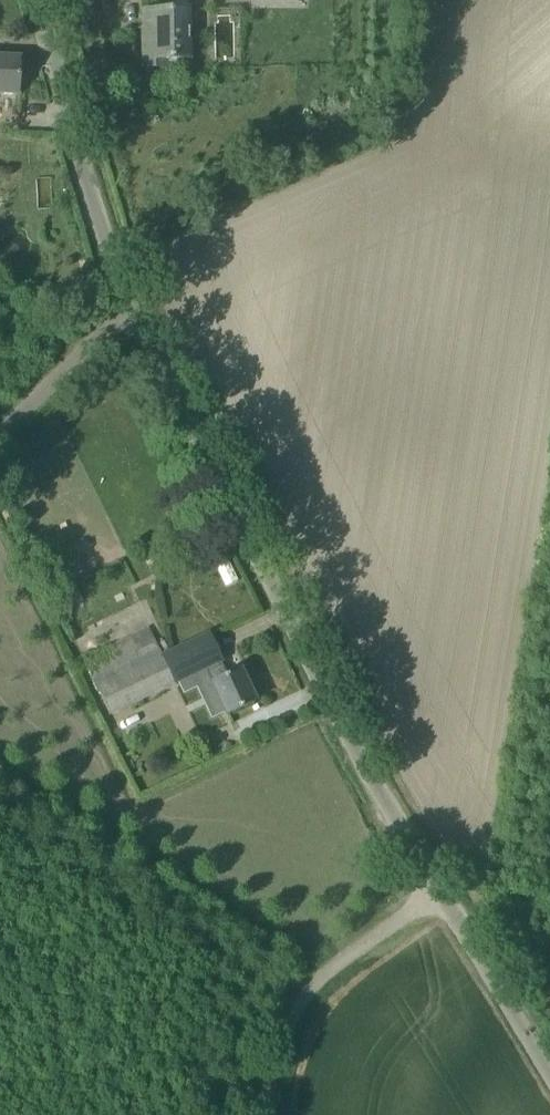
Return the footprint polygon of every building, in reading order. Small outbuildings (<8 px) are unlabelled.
[(144,29),(145,68),(158,67),(157,60),(189,60),(188,10),(187,10),(187,0),(167,0),(167,10),(154,10),(154,28),(144,29)] [(0,56),(0,94),(19,95),(20,57),(0,56)] [(0,496),(0,513),(5,523),(16,518),(4,493),(0,496)] [(153,549),(142,554),(149,570),(160,564),(153,549)] [(226,716),(256,702),(240,669),(227,675),(221,662),(222,662),(209,634),(162,656),(149,629),(84,660),(91,676),(110,715),(205,669),(211,682),(210,683),(226,716)]
